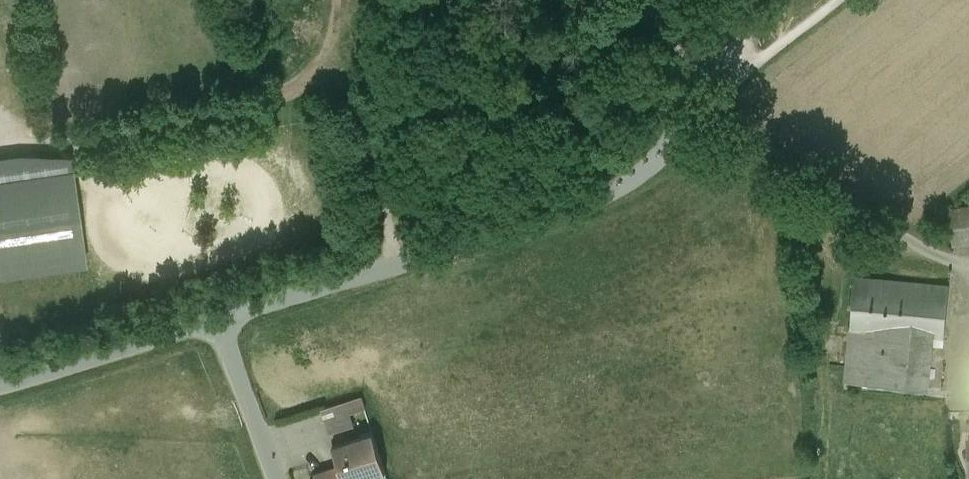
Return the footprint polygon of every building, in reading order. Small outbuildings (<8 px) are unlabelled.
[(0,183),(0,276),(82,265),(69,173),(0,183)] [(949,209),(953,245),(968,242),(968,207),(949,209)] [(950,286),(856,277),(851,328),(846,383),(877,385),(928,390),(934,336),(944,337),(950,286)] [(366,409),(362,397),(347,402),(351,414),(366,409)] [(347,402),(322,409),(330,434),(355,426),(351,414),(347,402)] [(333,446),(340,466),(344,478),(364,478),(385,472),(386,473),(374,433),(333,446)] [(315,474),(317,478),(344,478),(340,466),(315,474)]
